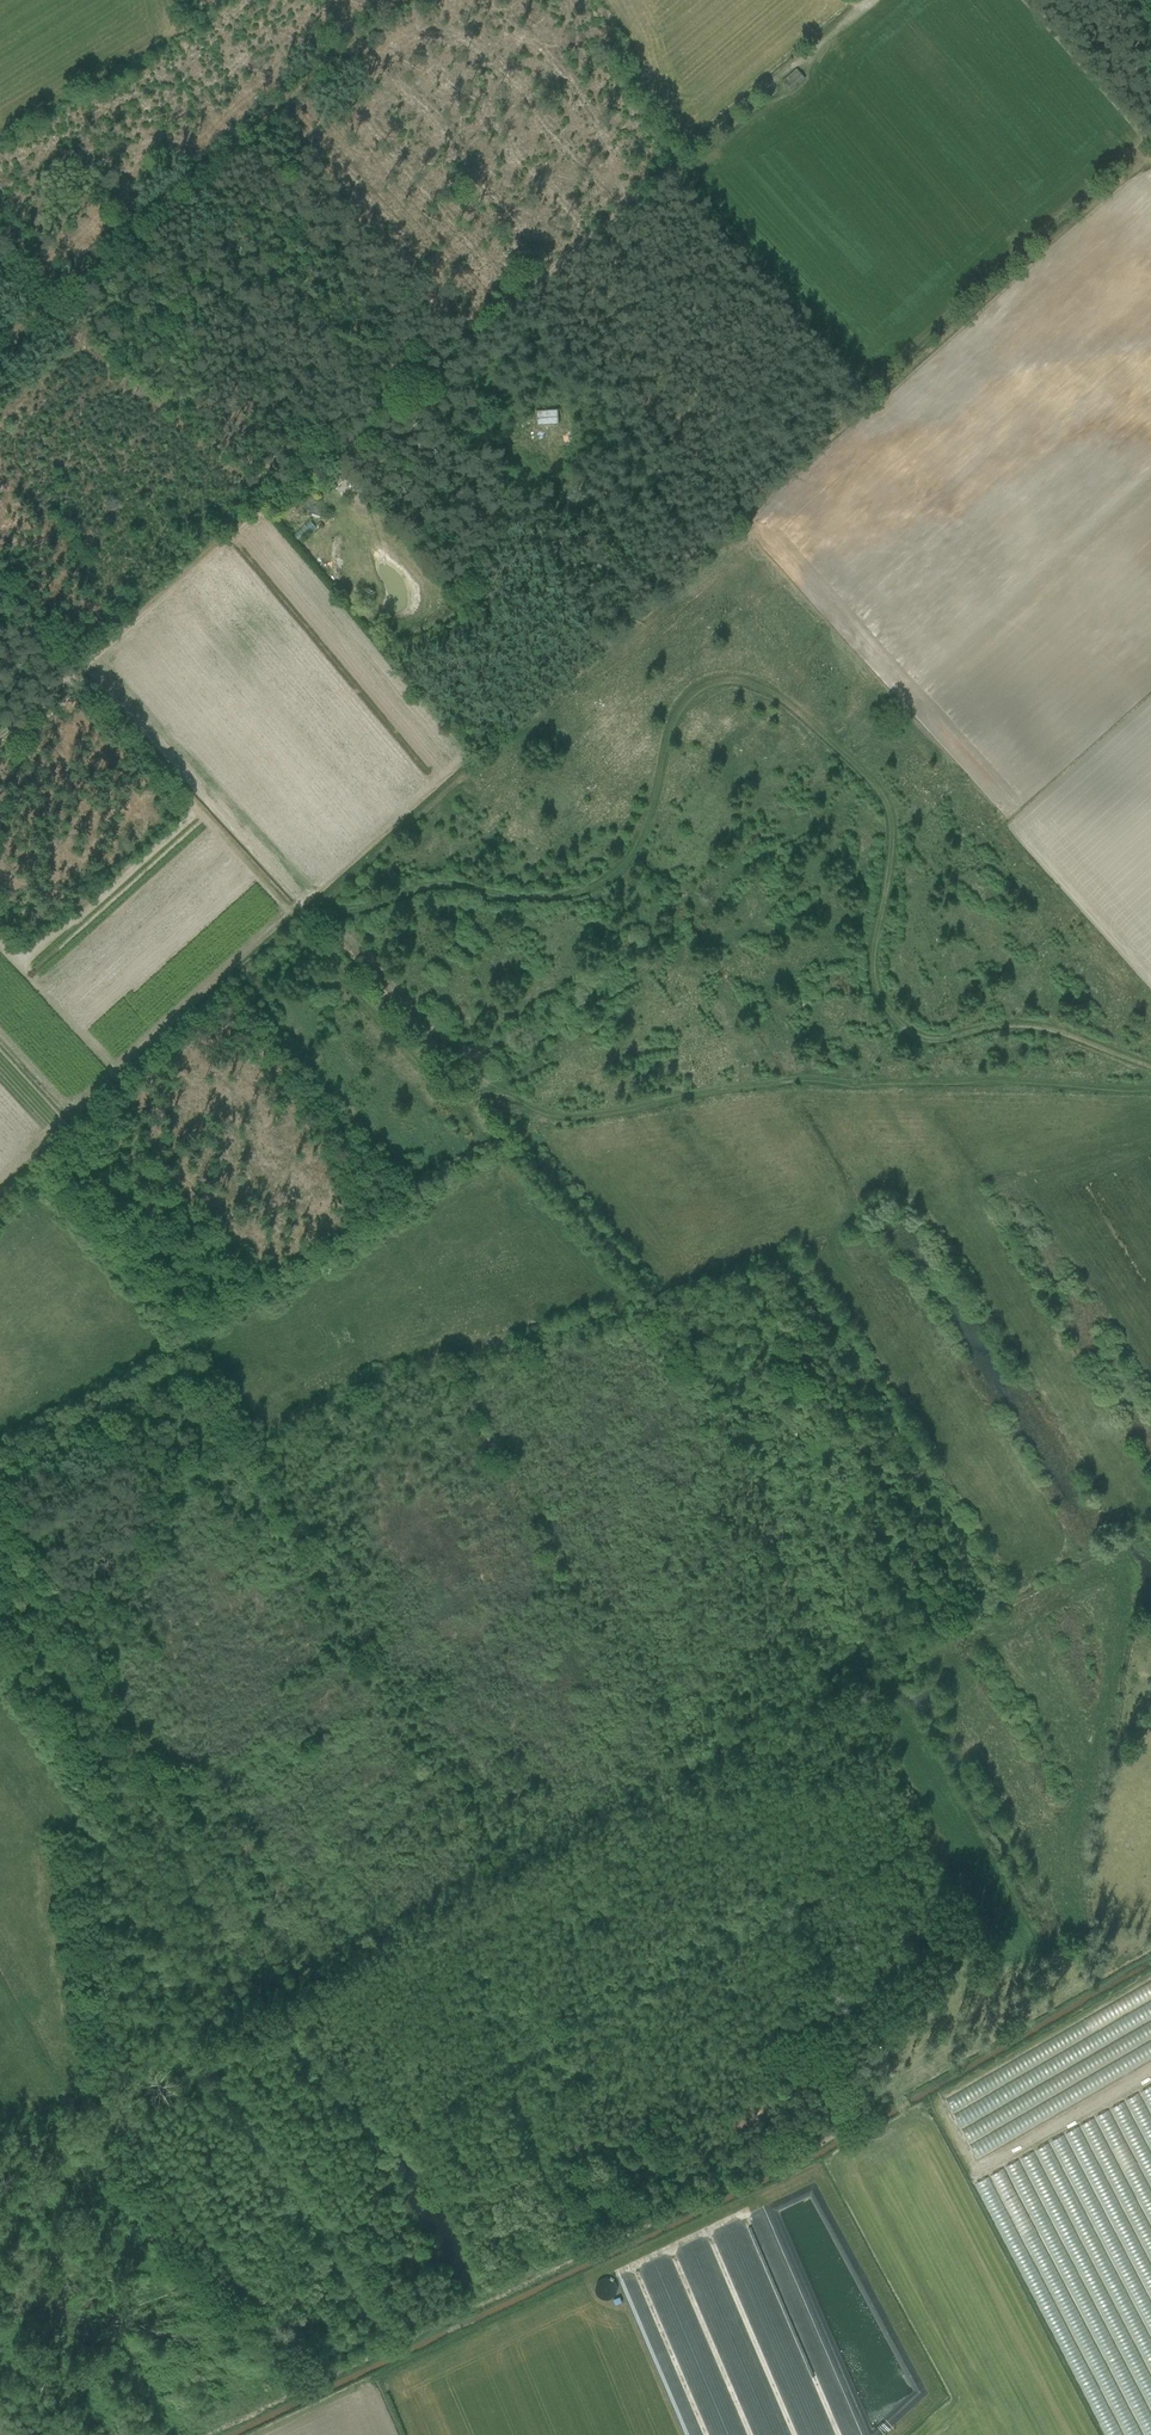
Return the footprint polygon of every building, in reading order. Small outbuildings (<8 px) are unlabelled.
[(781,81),(790,92),(805,79),(796,69),(781,81)] [(558,425),(557,410),(536,411),(536,426),(558,425)] [(323,474),(328,480),(340,470),(334,464),(323,474)] [(338,490),(348,482),(342,475),(332,483),(338,490)] [(352,492),(364,506),(369,501),(357,487),(352,492)] [(313,521),(295,537),(302,544),(319,529),(313,521)]
